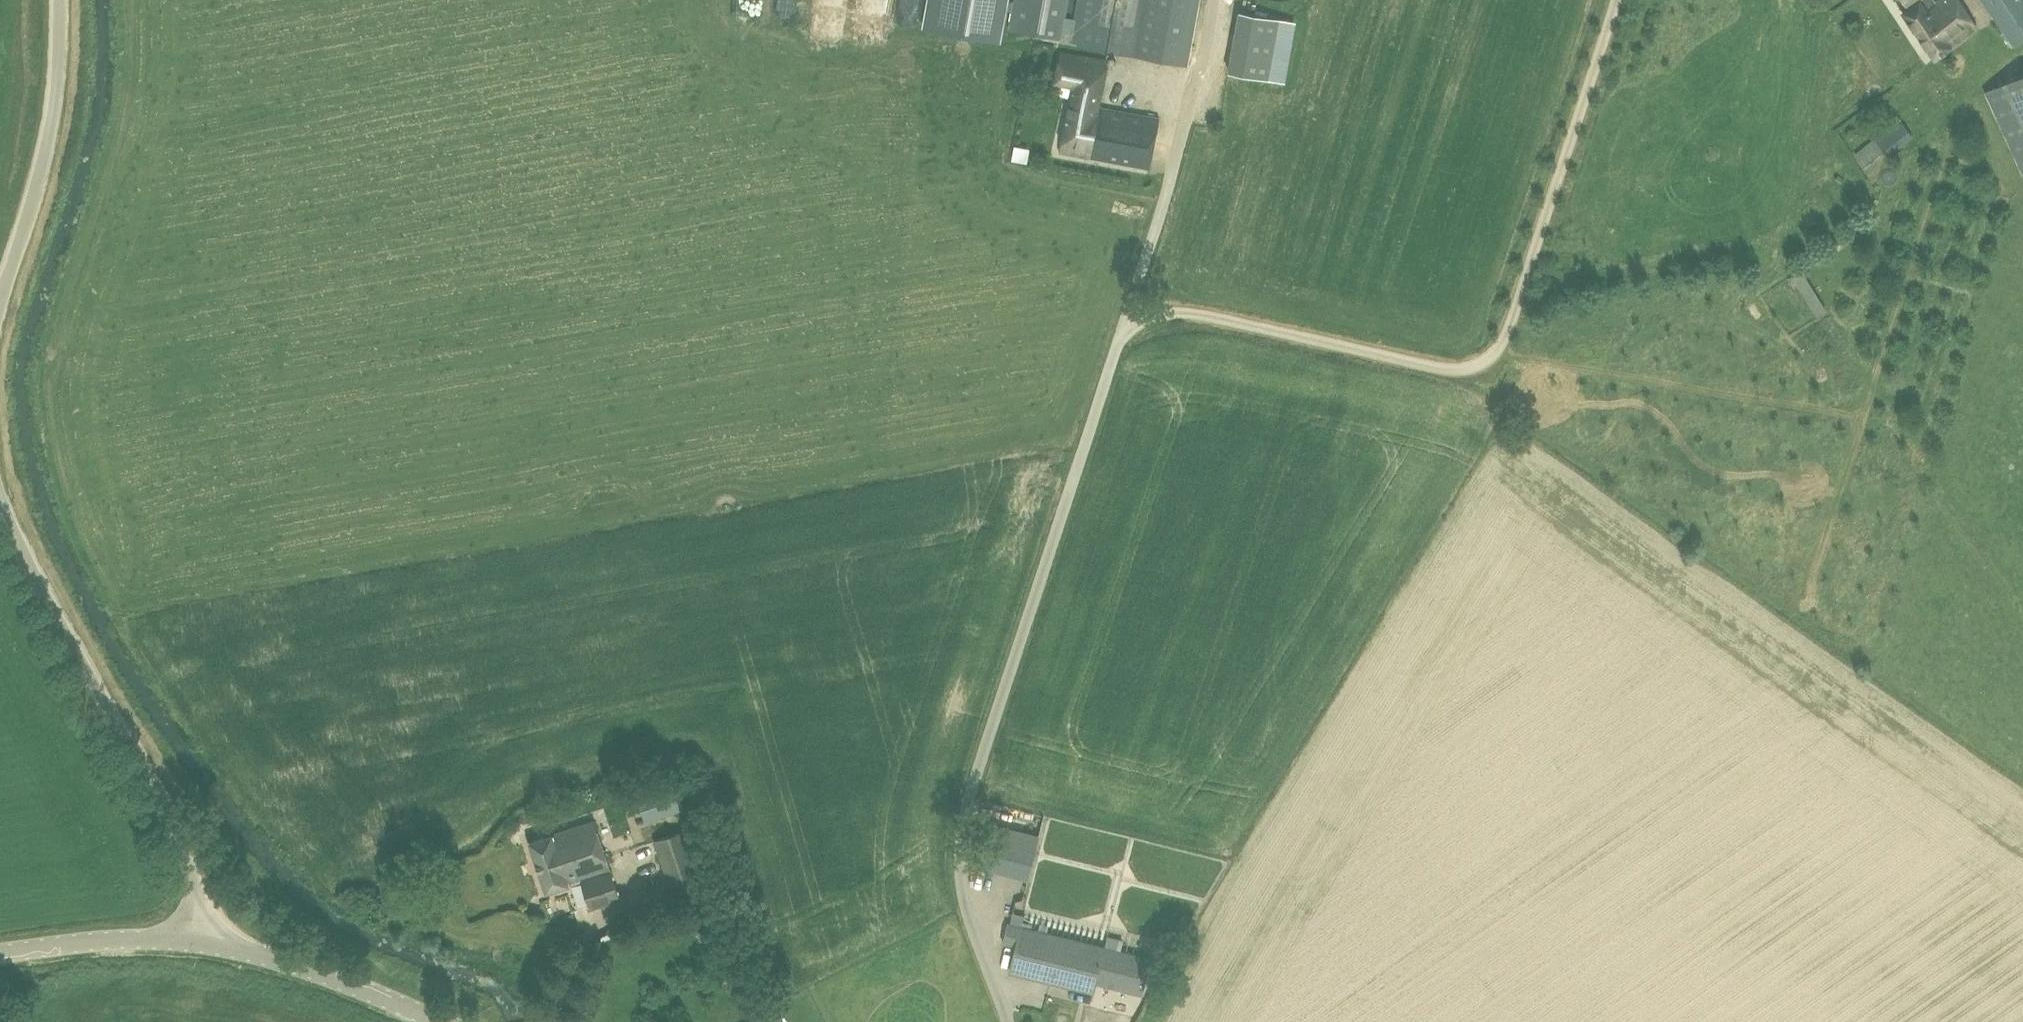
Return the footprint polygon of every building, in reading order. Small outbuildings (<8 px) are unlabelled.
[(1977,26),(1959,0),(1937,0),(1935,2),(1934,0),(1903,0),(1909,8),(1902,13),(1933,57),(1977,26)] [(2022,36),(2022,0),(1985,0),(2014,43),(2022,36)] [(1280,18),(1269,79),(1283,82),(1294,20),(1280,18)] [(1159,118),(1097,106),(1106,60),(1061,51),(1055,81),(1075,85),(1062,151),(1149,168),(1159,118)] [(2022,70),(2000,80),(2022,130),(2022,70)] [(1888,156),(1913,137),(1899,119),(1873,137),(1874,138),(1855,154),(1869,171),(1888,156)] [(546,890),(581,879),(589,906),(619,897),(595,820),(530,840),(546,890)] [(1038,836),(984,822),(974,861),(1028,875),(1038,836)] [(687,829),(655,840),(674,894),(704,883),(687,829)] [(1140,994),(1149,957),(1009,924),(1004,942),(1016,945),(1010,968),(1014,974),(1094,994),(1097,983),(1140,994)]
